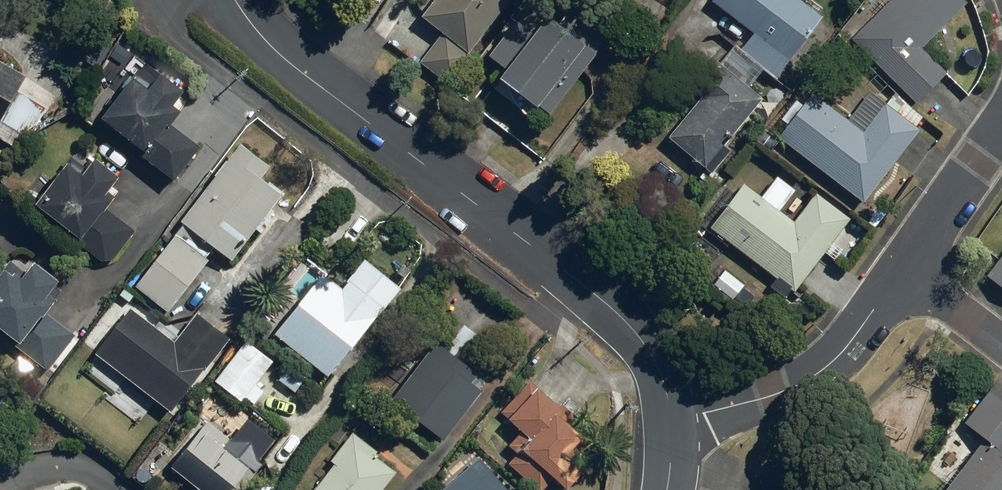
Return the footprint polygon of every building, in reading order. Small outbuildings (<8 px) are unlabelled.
[(415,20),(436,36),(417,62),(453,88),(475,57),(471,53),(509,0),(429,0),(415,20)] [(796,0),(708,0),(707,2),(747,34),(714,74),(717,77),(665,141),(702,171),(695,179),(712,193),(725,176),(717,170),(733,150),(726,145),(761,102),(747,90),(761,73),(771,81),(820,20),(796,0)] [(847,40),(913,109),(947,76),(923,52),(968,8),(960,0),(888,0),(847,40)] [(529,35),(508,19),(481,55),(502,70),(492,85),(543,123),(590,58),(539,21),(529,35)] [(24,82),(0,68),(0,123),(24,82)] [(113,68),(83,118),(169,183),(194,150),(165,128),(189,96),(158,72),(143,91),(113,68)] [(808,92),(776,137),(863,204),(917,134),(882,107),(861,134),(808,92)] [(115,185),(122,175),(71,137),(21,203),(110,270),(136,235),(108,214),(124,192),(115,185)] [(238,140),(131,284),(171,317),(219,258),(224,262),(272,202),(254,187),(271,166),(238,140)] [(736,183),(703,230),(792,297),(848,222),(816,198),(793,228),(778,216),(795,193),(777,179),(760,201),(736,183)] [(982,275),(1001,291),(1001,250),(982,275)] [(46,372),(73,336),(42,312),(50,302),(42,296),(54,281),(28,260),(12,281),(0,272),(0,336),(46,372)] [(314,270),(265,334),(325,379),(394,288),(358,261),(337,288),(314,270)] [(723,270),(709,285),(730,304),(743,290),(723,270)] [(170,337),(129,307),(84,371),(106,387),(102,392),(144,423),(158,404),(175,417),(230,341),(189,311),(170,337)] [(210,380),(238,402),(243,395),(269,415),(297,380),(243,337),(210,380)] [(431,343),(385,400),(436,441),(482,384),(431,343)] [(517,437),(504,447),(513,456),(505,463),(532,489),(542,489),(546,486),(550,489),(566,489),(576,480),(556,460),(573,443),(548,417),(557,407),(532,382),(497,417),(517,437)] [(942,489),(1001,489),(1001,406),(987,393),(960,423),(984,443),(942,489)] [(166,466),(196,489),(252,489),(267,472),(201,420),(166,466)] [(352,436),(310,489),(377,489),(392,471),(352,436)] [(477,461),(443,489),(502,489),(477,461)]
